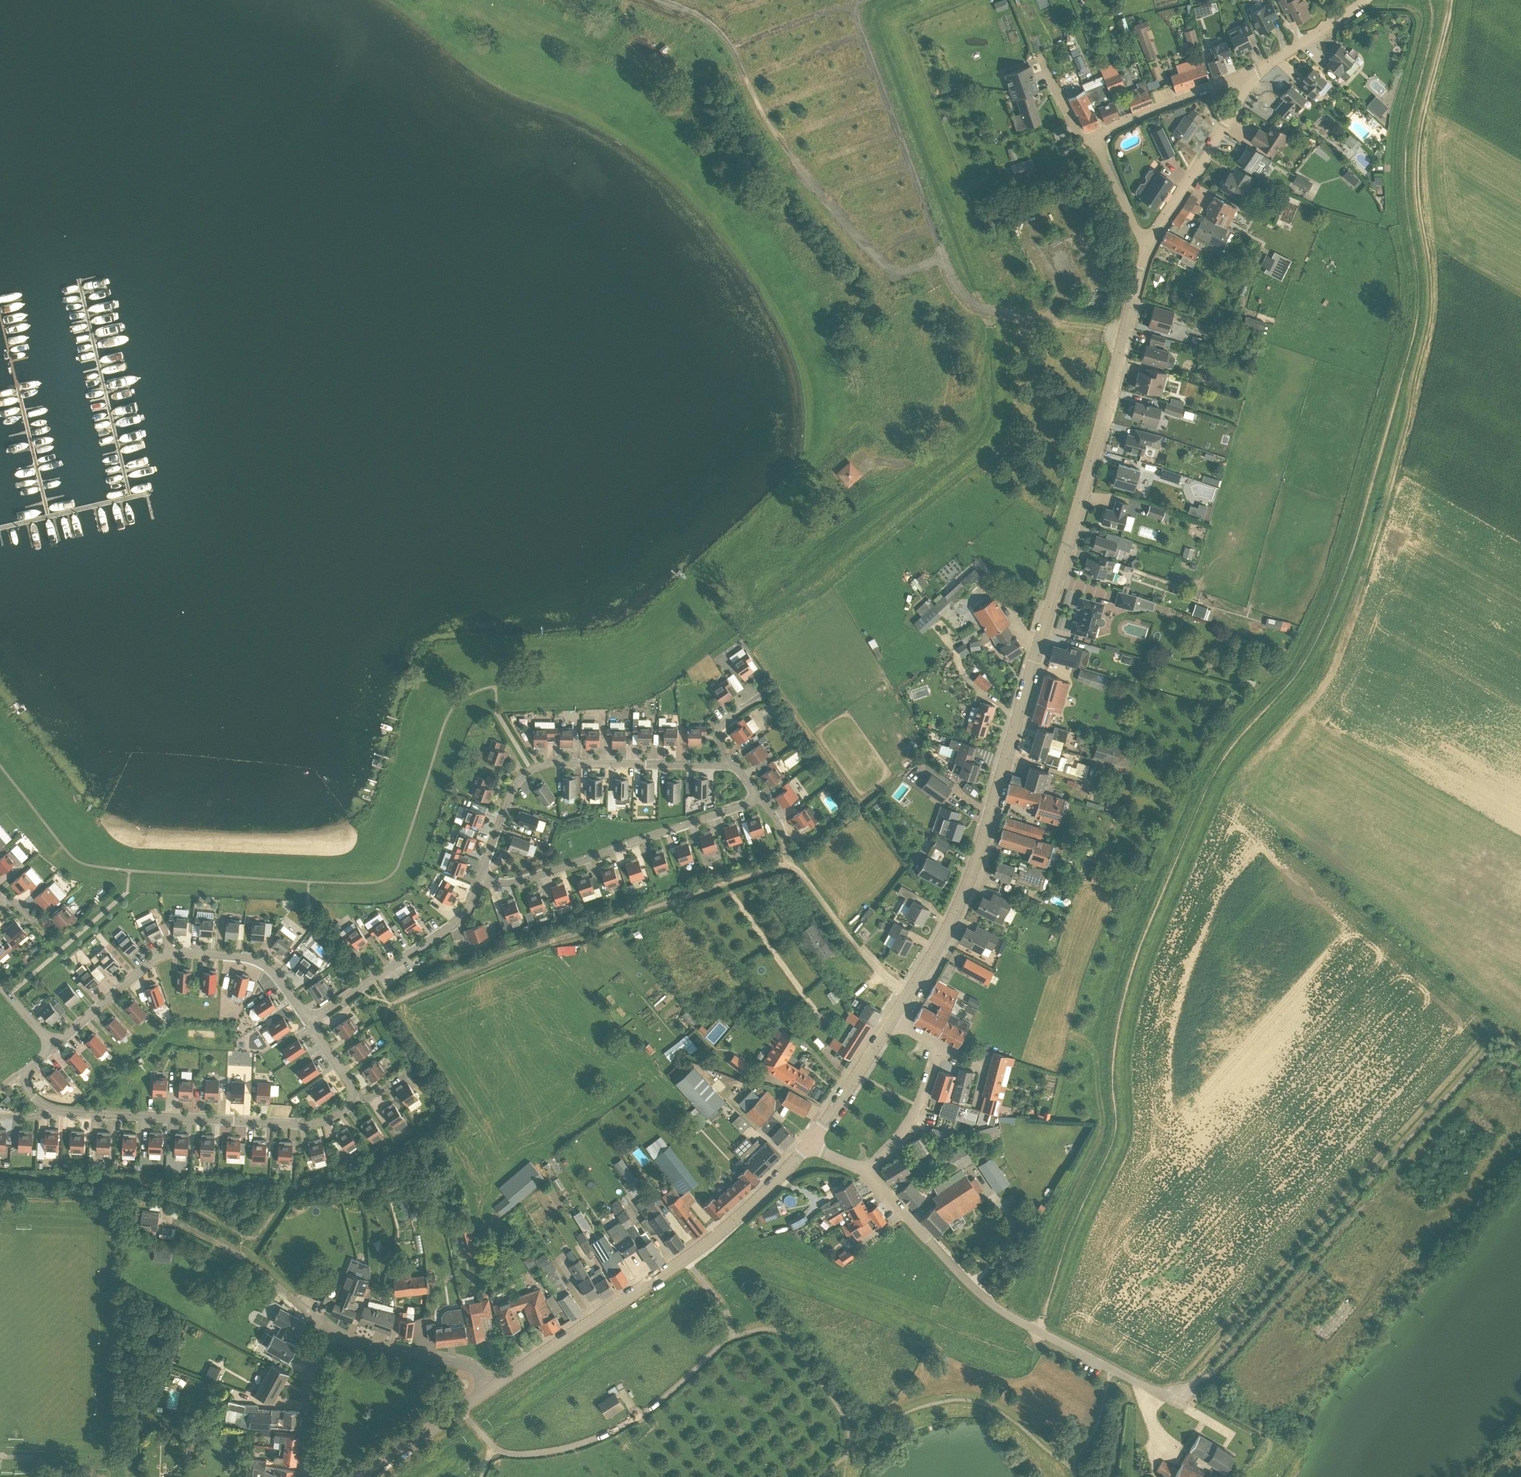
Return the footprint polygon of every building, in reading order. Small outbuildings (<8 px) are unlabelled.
[(994,2),(997,11),(1008,7),(1005,0),(1002,0),(994,2)] [(1305,0),(1280,0),(1279,0),(1285,13),(1291,10),(1297,22),(1310,16),(1306,7),(1308,6),(1305,0)] [(1213,12),(1209,3),(1194,7),(1197,18),(1213,12)] [(1278,15),(1273,6),(1271,3),(1250,13),(1260,33),(1274,26),(1271,20),(1272,18),(1278,15)] [(1156,56),(1147,30),(1150,29),(1147,20),(1134,24),(1136,33),(1138,33),(1147,59),(1156,56)] [(1257,39),(1252,31),(1247,21),(1226,31),(1238,54),(1252,46),(1250,43),(1257,39)] [(1184,49),(1199,44),(1195,29),(1185,32),(1188,41),(1182,43),(1184,49)] [(1073,32),(1072,32),(1064,32),(1065,35),(1065,36),(1067,36),(1067,41),(1068,41),(1068,44),(1073,44),(1073,32)] [(1227,70),(1222,57),(1222,56),(1230,53),(1226,42),(1218,45),(1217,44),(1212,46),(1214,54),(1216,59),(1209,61),(1213,75),(1227,70)] [(1354,60),(1354,59),(1348,53),(1340,46),(1339,48),(1336,48),(1334,50),(1334,53),(1330,57),(1332,59),(1327,65),(1340,76),(1340,75),(1346,81),(1360,65),(1354,60)] [(1080,54),(1077,48),(1071,51),(1073,57),(1080,54)] [(1074,58),(1078,69),(1079,69),(1086,67),(1081,55),(1074,58)] [(1170,76),(1172,82),(1175,91),(1209,80),(1202,56),(1187,61),(1176,64),(1179,73),(1170,76)] [(1017,131),(1032,126),(1041,123),(1032,93),(1038,91),(1030,66),(1005,74),(1013,101),(1016,100),(1021,114),(1012,116),(1017,131)] [(1301,87),(1310,95),(1314,99),(1316,97),(1320,93),(1321,95),(1323,95),(1330,87),(1330,84),(1313,68),(1303,79),(1306,81),(1301,87)] [(1066,76),(1075,92),(1083,88),(1074,72),(1066,76)] [(1125,87),(1119,73),(1105,79),(1111,93),(1125,87)] [(1147,82),(1149,89),(1160,86),(1158,78),(1147,82)] [(1153,103),(1150,94),(1145,81),(1137,84),(1139,87),(1124,93),(1132,112),(1153,103)] [(1110,94),(1106,83),(1092,88),(1085,91),(1094,109),(1099,107),(1105,123),(1120,117),(1110,94)] [(1307,100),(1301,94),(1291,86),(1286,91),(1281,96),(1286,101),(1285,103),(1282,102),(1276,109),(1289,121),(1307,100)] [(1094,109),(1085,91),(1078,95),(1069,99),(1085,130),(1100,125),(1094,109)] [(1388,107),(1376,96),(1367,105),(1379,116),(1388,107)] [(1174,110),(1177,116),(1186,112),(1184,107),(1174,110)] [(1185,115),(1173,133),(1186,143),(1199,125),(1197,123),(1202,117),(1191,110),(1187,116),(1185,115)] [(1290,137),(1281,131),(1273,125),(1267,135),(1258,129),(1251,140),(1273,155),(1280,145),(1283,147),(1290,137)] [(1152,132),(1164,159),(1175,154),(1163,127),(1152,132)] [(1345,142),(1351,148),(1355,152),(1361,145),(1358,142),(1351,135),(1345,142)] [(1062,155),(1076,148),(1072,140),(1058,147),(1062,155)] [(1308,148),(1313,144),(1309,140),(1304,144),(1308,148)] [(1248,145),(1237,162),(1259,177),(1270,160),(1248,145)] [(1007,149),(1011,160),(1017,158),(1014,147),(1007,149)] [(1380,158),(1385,153),(1380,148),(1375,154),(1380,158)] [(1032,159),(1011,165),(1014,177),(1035,171),(1032,159)] [(1247,187),(1254,178),(1237,167),(1233,174),(1230,172),(1225,180),(1223,179),(1220,184),(1222,185),(1220,187),(1237,198),(1245,186),(1247,187)] [(1161,199),(1162,200),(1168,191),(1167,191),(1173,182),(1158,172),(1158,173),(1153,170),(1150,170),(1146,176),(1147,179),(1144,182),(1141,183),(1136,190),(1137,195),(1155,208),(1161,199)] [(1359,180),(1348,170),(1343,175),(1354,185),(1359,180)] [(1314,183),(1298,175),(1293,183),(1309,191),(1314,183)] [(1184,207),(1196,213),(1196,212),(1199,214),(1202,208),(1195,203),(1198,199),(1192,195),(1184,207)] [(1238,208),(1225,201),(1215,196),(1207,210),(1209,211),(1206,217),(1232,231),(1235,232),(1236,230),(1229,226),(1238,208)] [(1195,214),(1196,213),(1184,207),(1174,222),(1181,227),(1191,211),(1195,214)] [(1194,237),(1205,242),(1225,252),(1234,235),(1231,233),(1232,231),(1206,217),(1205,216),(1194,237)] [(1192,267),(1201,248),(1191,243),(1167,231),(1161,242),(1184,254),(1181,261),(1192,267)] [(1275,251),(1271,258),(1274,260),(1269,269),(1267,268),(1265,272),(1282,280),(1292,260),(1275,251)] [(1263,266),(1267,268),(1269,269),(1274,260),(1271,258),(1268,256),(1263,266)] [(1175,312),(1164,309),(1154,306),(1148,327),(1168,333),(1175,312)] [(1244,325),(1244,326),(1262,332),(1262,331),(1265,322),(1247,317),(1244,325)] [(1142,361),(1152,364),(1164,367),(1165,366),(1170,367),(1174,365),(1175,358),(1173,355),(1168,353),(1169,351),(1155,347),(1156,342),(1169,346),(1171,339),(1166,338),(1152,334),(1150,341),(1151,341),(1149,346),(1147,345),(1142,361)] [(1193,336),(1190,345),(1200,349),(1204,339),(1193,336)] [(1168,373),(1157,370),(1147,368),(1146,374),(1139,372),(1135,387),(1144,390),(1156,393),(1162,395),(1168,373)] [(1162,409),(1146,405),(1136,402),(1135,405),(1134,405),(1131,407),(1130,411),(1131,414),(1133,414),(1132,417),(1145,421),(1144,425),(1157,428),(1162,409)] [(1170,404),(1167,403),(1164,412),(1181,417),(1184,409),(1183,408),(1170,404)] [(1128,434),(1124,449),(1143,454),(1145,444),(1159,448),(1162,436),(1140,430),(1138,437),(1128,434)] [(837,473),(849,487),(863,475),(851,461),(837,473)] [(1141,470),(1129,466),(1119,464),(1113,485),(1135,491),(1136,485),(1137,485),(1138,484),(1139,483),(1139,482),(1140,482),(1140,481),(1140,480),(1140,479),(1140,477),(1139,476),(1141,470)] [(1182,475),(1162,469),(1160,478),(1179,484),(1179,483),(1181,476),(1182,475)] [(1220,480),(1204,475),(1202,481),(1218,486),(1220,480)] [(1129,504),(1125,503),(1116,500),(1113,510),(1106,508),(1102,523),(1124,530),(1129,515),(1127,514),(1129,504)] [(1166,509),(1151,504),(1147,514),(1162,520),(1162,519),(1165,511),(1166,509)] [(1198,507),(1191,505),(1188,513),(1203,517),(1207,506),(1199,504),(1198,507)] [(1165,511),(1162,519),(1168,521),(1171,513),(1165,511)] [(1108,533),(1106,539),(1097,536),(1093,548),(1112,555),(1115,547),(1121,549),(1130,552),(1133,542),(1108,533)] [(1194,552),(1185,549),(1183,556),(1191,559),(1194,552)] [(1084,570),(1113,580),(1116,572),(1113,571),(1116,561),(1096,554),(1094,560),(1088,558),(1084,570)] [(1128,571),(1130,567),(1130,566),(1121,563),(1119,568),(1128,571)] [(914,623),(924,632),(981,580),(974,569),(934,605),(929,599),(916,610),(921,616),(914,623)] [(920,583),(924,588),(929,584),(926,579),(920,583)] [(1137,596),(1119,591),(1115,606),(1133,611),(1134,609),(1137,596)] [(1155,602),(1137,596),(1134,609),(1139,610),(1140,609),(1146,610),(1147,608),(1153,610),(1155,602)] [(999,648),(1001,647),(1008,659),(1024,649),(1016,637),(1015,638),(1007,625),(1010,623),(994,598),(974,611),(990,637),(991,636),(999,648)] [(1105,604),(1090,600),(1081,598),(1078,607),(1084,609),(1080,623),(1074,621),(1072,631),(1096,638),(1099,626),(1103,626),(1105,625),(1105,624),(1106,620),(1104,619),(1103,618),(1101,617),(1105,604)] [(1207,608),(1196,604),(1192,614),(1204,618),(1207,608)] [(1272,619),(1271,627),(1287,630),(1288,628),(1290,628),(1291,623),(1272,619)] [(972,624),(958,633),(965,643),(979,635),(972,624)] [(979,640),(970,641),(971,650),(981,649),(979,640)] [(969,652),(963,643),(957,648),(962,656),(969,652)] [(1050,658),(1050,659),(1052,659),(1077,666),(1081,649),(1067,645),(1066,649),(1063,648),(1054,645),(1053,645),(1050,658)] [(752,659),(749,654),(748,652),(733,663),(745,680),(748,678),(747,675),(754,670),(748,662),(752,659)] [(1133,657),(1122,654),(1121,661),(1131,664),(1133,657)] [(1112,678),(1081,669),(1077,679),(1084,681),(1083,683),(1107,691),(1112,678)] [(733,673),(727,678),(728,679),(713,689),(725,707),(728,704),(726,702),(733,697),(733,696),(737,693),(736,692),(743,687),(733,673)] [(980,673),(973,681),(985,691),(992,684),(980,673)] [(1062,679),(1055,677),(1045,675),(1033,719),(1050,724),(1053,711),(1062,713),(1070,685),(1062,682),(1062,679)] [(1239,684),(1253,688),(1256,681),(1241,676),(1239,684)] [(974,722),(970,721),(967,730),(985,735),(988,725),(989,721),(990,718),(992,719),(995,706),(982,702),(980,708),(978,707),(974,722)] [(651,723),(651,726),(639,726),(639,718),(634,718),(633,726),(633,733),(638,733),(638,747),(639,747),(639,744),(651,744),(651,723)] [(759,728),(752,718),(746,723),(742,718),(737,722),(740,726),(728,734),(729,735),(731,733),(738,743),(759,728)] [(610,721),(610,729),(607,729),(607,737),(612,737),(612,750),(616,750),(616,747),(625,747),(625,728),(625,721),(610,721)] [(590,749),(590,747),(599,747),(599,726),(599,722),(583,722),(583,728),(582,728),(581,728),(581,736),(586,736),(586,749),(590,749)] [(676,723),(676,726),(659,726),(659,728),(659,731),(659,733),(664,733),(664,747),(665,747),(665,744),(677,744),(677,723),(676,723)] [(535,748),(535,746),(547,746),(547,725),(547,728),(535,727),(534,748),(535,748)] [(561,749),(561,746),(573,746),(573,725),(573,728),(561,728),(560,749),(561,749)] [(1034,741),(1061,749),(1063,741),(1064,741),(1068,729),(1054,725),(1053,732),(1038,727),(1034,741)] [(707,726),(697,726),(689,726),(688,744),(697,744),(697,747),(701,747),(701,733),(706,733),(707,726)] [(1085,735),(1078,733),(1075,741),(1082,743),(1085,735)] [(764,735),(758,739),(760,744),(761,743),(767,739),(764,735)] [(961,741),(952,738),(949,747),(958,750),(954,761),(961,763),(958,774),(975,780),(980,765),(971,762),(977,746),(961,741)] [(506,765),(503,764),(508,753),(503,751),(505,744),(493,740),(490,747),(486,758),(506,765)] [(1067,758),(1059,756),(1061,749),(1034,741),(1030,754),(1045,759),(1043,763),(1063,770),(1065,764),(1067,758)] [(1131,750),(1098,741),(1094,755),(1127,765),(1131,750)] [(768,753),(761,743),(760,744),(744,755),(744,756),(746,754),(753,764),(755,763),(758,768),(768,761),(765,756),(768,753)] [(768,785),(770,784),(773,789),(783,781),(780,776),(783,774),(772,760),(768,763),(771,768),(759,777),(761,775),(768,785)] [(1063,770),(1086,777),(1090,765),(1078,762),(1076,768),(1065,764),(1063,770)] [(1040,770),(1030,767),(1024,785),(1043,791),(1047,772),(1040,770)] [(921,788),(941,802),(952,787),(931,773),(921,788)] [(1120,787),(1123,776),(1114,774),(1112,785),(1120,787)] [(562,796),(564,796),(574,796),(576,796),(576,795),(575,795),(576,779),(576,778),(575,778),(575,775),(569,775),(569,778),(562,778),(563,778),(563,795),(562,795),(562,796)] [(588,796),(590,796),(600,796),(602,796),(601,796),(602,779),(602,778),(601,778),(601,775),(595,775),(595,778),(588,778),(588,779),(589,779),(589,789),(589,795),(589,796),(588,796)] [(687,778),(686,796),(708,796),(708,795),(707,795),(708,779),(708,778),(707,778),(707,775),(701,775),(701,778),(687,778)] [(1023,778),(1012,775),(1010,782),(1021,786),(1023,778)] [(494,790),(489,788),(492,780),(481,776),(478,784),(474,783),(477,784),(473,795),(492,803),(493,802),(490,801),(494,790)] [(627,779),(627,776),(621,776),(621,779),(614,778),(614,779),(615,779),(615,796),(614,796),(614,797),(616,797),(616,803),(626,803),(626,801),(630,801),(630,797),(628,797),(628,796),(627,796),(628,779),(627,779)] [(653,781),(653,778),(647,778),(647,781),(640,781),(641,781),(641,798),(640,798),(640,799),(654,799),(653,799),(654,782),(654,781),(653,781)] [(679,781),(679,779),(673,779),(673,781),(666,781),(666,782),(667,782),(667,799),(666,799),(680,800),(680,799),(679,799),(680,782),(680,781),(679,781)] [(544,783),(542,781),(537,785),(538,787),(533,791),(534,791),(544,804),(544,805),(555,797),(555,796),(554,797),(545,783),(545,782),(544,783)] [(783,806),(798,796),(787,781),(782,785),(785,790),(774,798),(776,797),(783,806)] [(967,782),(963,788),(970,793),(974,788),(975,787),(967,782)] [(1057,824),(1064,798),(1009,783),(1005,800),(1011,802),(1037,809),(1035,818),(1057,824)] [(1104,806),(1087,801),(1086,806),(1103,811),(1104,806)] [(960,812),(950,809),(941,806),(932,829),(959,839),(964,823),(957,821),(960,812)] [(481,826),(485,814),(466,807),(465,808),(468,809),(462,825),(469,827),(470,822),(484,827),(481,826)] [(798,828),(806,822),(809,826),(816,821),(805,807),(788,819),(791,822),(793,821),(798,828)] [(535,830),(535,829),(539,817),(538,817),(523,812),(523,811),(522,811),(522,812),(519,811),(517,817),(520,818),(518,824),(534,829),(534,830),(535,830)] [(765,832),(763,829),(758,813),(752,815),(752,817),(747,819),(753,837),(765,832)] [(1043,829),(1015,820),(1006,817),(1002,828),(1012,831),(1039,839),(1040,839),(1043,829)] [(742,840),(738,829),(735,821),(729,823),(730,825),(724,827),(730,844),(742,840)] [(1012,831),(1005,829),(1002,828),(998,842),(1030,852),(1027,860),(1031,861),(1030,865),(1047,870),(1044,869),(1053,843),(1040,839),(1039,839),(1012,831)] [(705,834),(699,836),(705,853),(717,849),(711,829),(704,831),(705,834)] [(472,850),(476,839),(459,833),(455,843),(453,850),(460,852),(461,847),(475,852),(475,851),(472,850)] [(513,836),(510,835),(508,842),(511,843),(509,848),(509,849),(509,848),(525,854),(526,855),(530,841),(530,842),(514,836),(513,835),(513,836)] [(932,845),(945,852),(950,843),(937,837),(932,845)] [(681,844),(676,846),(681,863),(693,859),(687,839),(680,842),(681,844)] [(657,853),(651,855),(657,872),(669,868),(662,848),(656,850),(657,853)] [(11,850),(0,859),(0,870),(0,871),(0,874),(1,875),(16,862),(18,866),(23,862),(12,849),(11,850)] [(459,854),(452,851),(448,861),(443,859),(440,866),(463,875),(467,864),(470,865),(470,864),(457,859),(459,854)] [(1135,864),(1143,866),(1145,862),(1142,861),(1142,860),(1143,858),(1136,856),(1133,863),(1135,864)] [(632,861),(626,863),(632,880),(644,876),(638,857),(631,859),(632,861)] [(951,870),(942,866),(926,857),(917,872),(943,886),(951,870)] [(1013,866),(1008,864),(998,861),(994,874),(1000,877),(1000,879),(1009,882),(1011,876),(1017,878),(1016,881),(1044,890),(1048,877),(1045,876),(1047,870),(1030,865),(1029,864),(1028,868),(1021,866),(1019,872),(1012,870),(1013,866)] [(607,868),(601,870),(607,887),(619,883),(612,863),(606,865),(607,868)] [(18,894),(18,895),(29,886),(32,890),(37,885),(26,872),(28,870),(12,883),(20,893),(18,894)] [(582,876),(577,878),(583,896),(595,891),(588,872),(581,874),(582,876)] [(446,874),(441,884),(438,883),(440,885),(435,895),(453,905),(451,903),(456,893),(452,891),(458,879),(446,874)] [(558,885),(552,887),(558,904),(570,900),(563,880),(557,882),(558,885)] [(41,909),(52,900),(55,904),(56,903),(59,900),(61,899),(49,886),(51,884),(35,898),(43,907),(41,909)] [(913,900),(917,893),(901,884),(897,892),(906,896),(902,903),(899,910),(922,923),(929,909),(913,900)] [(533,894),(528,896),(533,913),(545,908),(539,889),(532,891),(533,894)] [(978,911),(1001,923),(1012,901),(993,892),(990,899),(983,896),(979,903),(981,905),(978,911)] [(509,902),(503,904),(509,921),(521,917),(514,897),(508,899),(509,902)] [(1037,901),(1027,897),(1023,907),(1042,913),(1045,904),(1037,901)] [(72,923),(78,919),(66,906),(68,904),(68,903),(66,905),(63,908),(52,917),(57,923),(55,925),(58,929),(69,919),(72,923)] [(174,933),(186,934),(188,909),(176,908),(176,915),(170,914),(169,921),(175,922),(173,936),(174,936),(174,933)] [(419,915),(415,909),(401,918),(399,916),(398,916),(400,918),(402,922),(406,928),(408,931),(410,934),(417,929),(419,931),(422,929),(414,917),(419,915)] [(214,915),(213,915),(214,913),(197,911),(197,917),(196,917),(195,923),(200,924),(199,938),(200,938),(200,935),(212,936),(214,915)] [(158,941),(157,938),(164,935),(155,916),(154,916),(152,913),(137,920),(143,933),(148,942),(152,940),(154,943),(158,941)] [(388,941),(387,938),(394,934),(382,916),(381,917),(383,919),(369,929),(373,935),(377,932),(385,943),(388,941)] [(6,929),(14,937),(10,941),(16,948),(21,944),(19,942),(28,934),(14,918),(14,919),(16,921),(6,929)] [(239,923),(240,918),(239,918),(239,920),(227,919),(225,940),(229,941),(230,938),(243,939),(245,924),(239,923)] [(266,923),(266,920),(265,920),(265,923),(253,922),(251,942),(255,943),(256,940),(264,941),(265,935),(271,936),(272,923),(266,923)] [(798,930),(816,962),(833,952),(815,921),(798,930)] [(909,930),(900,925),(894,921),(883,943),(905,954),(913,940),(905,936),(909,930)] [(357,926),(356,927),(352,923),(340,932),(346,942),(351,939),(359,951),(359,950),(358,948),(368,941),(357,926)] [(468,936),(470,942),(488,936),(483,924),(464,931),(466,937),(468,936)] [(960,941),(981,952),(984,945),(992,949),(998,936),(977,925),(974,931),(967,927),(960,941)] [(273,947),(282,954),(295,938),(295,937),(293,939),(279,929),(275,934),(279,937),(270,948),(271,949),(273,947)] [(126,934),(122,930),(115,936),(119,941),(126,934)] [(140,947),(126,931),(126,932),(128,934),(118,942),(132,958),(135,955),(133,953),(140,947)] [(1004,940),(999,952),(1002,953),(1007,941),(1004,940)] [(3,945),(0,941),(0,961),(2,963),(1,960),(10,953),(9,952),(13,948),(7,941),(3,945)] [(113,974),(111,972),(120,964),(105,947),(92,959),(95,962),(100,967),(104,964),(113,975),(113,974)] [(313,958),(311,961),(303,954),(290,971),(291,971),(292,969),(302,976),(305,972),(311,976),(320,963),(322,961),(322,960),(321,959),(321,957),(320,956),(318,956),(316,956),(314,957),(313,958)] [(987,984),(994,972),(967,957),(960,970),(987,984)] [(939,981),(947,985),(957,967),(949,963),(939,981)] [(93,991),(92,989),(101,981),(87,966),(86,966),(88,968),(75,979),(80,985),(84,982),(93,992),(93,991)] [(191,972),(190,972),(190,969),(184,968),(183,971),(177,971),(177,972),(178,972),(177,989),(190,990),(190,982),(191,972)] [(217,973),(216,973),(216,970),(210,970),(209,973),(203,972),(203,973),(204,973),(203,991),(216,991),(217,974),(217,973)] [(249,978),(248,977),(249,975),(243,973),(242,976),(236,974),(236,975),(233,986),(232,990),(231,992),(233,992),(231,999),(242,1002),(244,995),(249,978)] [(307,990),(309,988),(316,998),(317,998),(324,993),(327,998),(332,995),(335,993),(334,991),(332,988),(333,987),(333,986),(330,988),(324,978),(306,990),(307,990)] [(958,992),(946,985),(937,981),(934,986),(934,985),(928,996),(941,1004),(935,1014),(922,1007),(913,1022),(938,1036),(943,1027),(950,1012),(958,992)] [(74,1008),(72,1006),(81,998),(67,983),(69,985),(60,993),(73,1009),(74,1008)] [(145,990),(146,990),(149,999),(153,1007),(164,1002),(164,1001),(165,1001),(163,995),(162,996),(158,986),(159,986),(158,985),(157,985),(156,983),(150,985),(151,988),(145,990)] [(273,1001),(269,996),(269,997),(255,1006),(262,1017),(276,1007),(276,1008),(277,1007),(276,1006),(279,1005),(275,999),(273,1001)] [(973,997),(969,1004),(976,1008),(980,1001),(973,997)] [(135,1000),(134,1000),(133,998),(128,1003),(129,1005),(125,1009),(126,1009),(132,1016),(138,1023),(147,1014),(135,1001),(136,1000),(135,1000)] [(45,1016),(46,1017),(55,1027),(54,1025),(63,1017),(61,1015),(66,1011),(58,1003),(53,1006),(49,1001),(36,1014),(41,1019),(45,1016)] [(850,1011),(850,1012),(872,1024),(881,1011),(880,1011),(867,1002),(859,1015),(858,1016),(850,1011)] [(974,1015),(977,1009),(968,1005),(965,1010),(974,1015)] [(850,1059),(872,1024),(850,1012),(845,1019),(853,1024),(841,1042),(834,1037),(828,1045),(850,1059)] [(948,1041),(961,1019),(950,1012),(943,1027),(938,1036),(948,1041)] [(116,1017),(115,1017),(113,1015),(108,1020),(110,1022),(105,1026),(106,1026),(112,1033),(118,1040),(128,1031),(116,1018),(116,1017)] [(287,1022),(284,1018),(284,1017),(283,1018),(269,1028),(277,1039),(291,1029),(291,1028),(293,1026),(289,1021),(287,1022)] [(343,1038),(351,1032),(357,1028),(350,1017),(333,1029),(337,1034),(339,1033),(343,1038)] [(958,1047),(958,1046),(971,1024),(961,1019),(948,1041),(958,1047)] [(799,1039),(789,1033),(793,1027),(781,1020),(777,1026),(772,1023),(764,1037),(769,1040),(768,1041),(773,1044),(772,1045),(773,1046),(774,1045),(790,1055),(799,1039)] [(698,1029),(704,1034),(708,1029),(702,1024),(698,1029)] [(96,1034),(95,1034),(95,1035),(93,1032),(88,1037),(90,1039),(85,1043),(86,1043),(98,1057),(108,1048),(96,1035),(96,1034)] [(357,1059),(373,1049),(365,1038),(348,1050),(351,1056),(354,1054),(357,1059)] [(825,1045),(818,1038),(813,1042),(820,1050),(825,1045)] [(302,1044),(299,1039),(298,1039),(298,1040),(283,1050),(291,1061),(305,1050),(306,1051),(306,1050),(305,1049),(308,1048),(304,1042),(302,1044)] [(671,1061),(686,1048),(680,1041),(665,1052),(664,1053),(671,1061)] [(696,1047),(693,1043),(686,1048),(687,1049),(690,1054),(697,1048),(696,1047)] [(655,1050),(649,1044),(645,1049),(650,1054),(655,1050)] [(786,1061),(790,1055),(774,1045),(773,1046),(772,1045),(760,1065),(789,1083),(798,1069),(786,1061)] [(76,1051),(75,1052),(74,1049),(69,1054),(70,1056),(66,1060),(67,1060),(73,1067),(79,1073),(88,1065),(76,1052),(77,1051),(76,1051)] [(1009,1056),(1003,1055),(994,1052),(983,1094),(986,1095),(981,1111),(992,1114),(1009,1056)] [(735,1053),(728,1062),(742,1073),(749,1064),(735,1053)] [(316,1065),(313,1061),(313,1060),(312,1061),(313,1061),(298,1071),(305,1082),(312,1077),(320,1072),(321,1072),(320,1071),(322,1069),(319,1064),(316,1065)] [(380,1060),(370,1066),(362,1072),(366,1077),(368,1076),(372,1081),(382,1074),(387,1071),(380,1060)] [(694,1065),(676,1082),(706,1115),(724,1099),(694,1065)] [(54,1067),(49,1071),(51,1073),(46,1077),(47,1078),(47,1077),(58,1090),(72,1078),(62,1066),(58,1070),(57,1069),(57,1068),(56,1069),(54,1067)] [(965,1104),(973,1071),(960,1068),(958,1076),(952,1097),(951,1100),(965,1104)] [(805,1093),(814,1079),(798,1069),(789,1083),(805,1093)] [(952,1097),(958,1076),(940,1070),(932,1095),(945,1099),(943,1105),(942,1105),(938,1116),(955,1121),(960,1105),(949,1102),(951,1096),(952,1097)] [(166,1099),(167,1077),(155,1076),(153,1098),(166,1099)] [(192,1100),(193,1078),(181,1077),(179,1099),(192,1100)] [(218,1101),(219,1079),(206,1078),(205,1101),(218,1101)] [(244,1103),(245,1081),(232,1080),(232,1085),(232,1089),(231,1102),(244,1103)] [(270,1104),(271,1082),(258,1081),(257,1103),(270,1104)] [(331,1087),(328,1082),(327,1082),(327,1083),(317,1089),(313,1092),(320,1104),(321,1103),(320,1103),(334,1093),(335,1094),(335,1093),(334,1092),(337,1091),(333,1085),(331,1087)] [(406,1102),(408,1105),(411,1110),(421,1103),(407,1082),(402,1086),(401,1084),(396,1088),(399,1092),(395,1095),(402,1105),(406,1102)] [(822,1090),(817,1087),(812,1095),(818,1098),(822,1090)] [(746,1111),(777,1140),(784,1147),(795,1136),(782,1123),(781,1124),(771,1115),(781,1102),(784,1104),(805,1115),(812,1103),(789,1090),(783,1098),(780,1095),(777,1099),(766,1089),(746,1111)] [(405,1120),(399,1111),(393,1103),(383,1110),(388,1118),(394,1127),(397,1130),(407,1123),(405,1120)] [(694,1107),(685,1116),(697,1129),(707,1120),(694,1107)] [(720,1113),(716,1109),(706,1119),(710,1122),(720,1113)] [(741,1113),(732,1122),(737,1128),(746,1119),(741,1113)] [(996,1116),(990,1114),(988,1123),(993,1125),(996,1116)] [(383,1135),(377,1126),(372,1117),(361,1124),(373,1142),(383,1135)] [(997,1126),(980,1130),(983,1141),(1000,1136),(997,1126)] [(358,1144),(352,1135),(347,1127),(336,1134),(348,1151),(358,1144)] [(939,1139),(949,1136),(950,1133),(933,1127),(932,1131),(939,1139)] [(58,1151),(58,1139),(59,1129),(46,1129),(46,1138),(45,1142),(45,1150),(58,1151)] [(687,1129),(685,1130),(684,1130),(677,1134),(680,1141),(690,1136),(687,1129)] [(32,1151),(32,1140),(33,1130),(20,1130),(19,1151),(32,1151)] [(84,1152),(84,1141),(85,1131),(72,1130),(71,1151),(84,1152)] [(162,1153),(162,1142),(163,1132),(150,1131),(149,1152),(162,1153)] [(110,1153),(110,1142),(111,1132),(98,1132),(97,1153),(110,1153)] [(136,1155),(136,1143),(137,1133),(124,1133),(123,1154),(136,1155)] [(188,1154),(188,1143),(189,1133),(176,1133),(175,1154),(188,1154)] [(214,1156),(214,1145),(215,1135),(202,1134),(201,1155),(214,1156)] [(245,1142),(241,1142),(241,1136),(228,1135),(228,1145),(227,1152),(227,1157),(239,1157),(239,1154),(245,1154),(245,1142)] [(688,1189),(698,1181),(661,1135),(646,1147),(683,1192),(688,1188),(688,1189)] [(924,1135),(907,1144),(915,1160),(933,1150),(924,1135)] [(326,1158),(324,1148),(321,1138),(309,1141),(310,1146),(304,1148),(308,1159),(308,1163),(314,1162),(326,1158)] [(767,1140),(762,1145),(757,1139),(753,1143),(759,1149),(773,1163),(781,1155),(767,1140)] [(265,1161),(266,1150),(267,1140),(254,1140),(253,1160),(265,1161)] [(291,1163),(292,1152),(293,1142),(280,1141),(279,1162),(291,1163)] [(963,1142),(936,1158),(946,1177),(975,1161),(963,1142)] [(773,1163),(759,1149),(753,1143),(739,1155),(759,1177),(773,1163)] [(761,1179),(759,1177),(739,1155),(742,1158),(735,1164),(741,1171),(737,1174),(739,1176),(735,1180),(745,1193),(761,1179)] [(1012,1187),(1005,1176),(992,1156),(978,1165),(996,1191),(997,1190),(1000,1195),(1012,1187)] [(911,1171),(902,1157),(882,1169),(889,1183),(890,1183),(894,1188),(910,1178),(907,1173),(911,1171)] [(614,1164),(628,1183),(636,1177),(622,1158),(614,1164)] [(501,1214),(543,1178),(529,1161),(499,1186),(506,1195),(494,1206),(501,1214)] [(408,1166),(407,1165),(396,1167),(396,1168),(398,1176),(409,1174),(408,1166)] [(933,1197),(966,1174),(962,1168),(924,1191),(931,1199),(933,1197)] [(936,1234),(943,1227),(950,1221),(984,1200),(966,1174),(933,1197),(931,1199),(932,1199),(933,1198),(938,1202),(936,1204),(921,1218),(936,1234)] [(368,1188),(372,1193),(373,1193),(376,1190),(379,1194),(386,1189),(383,1178),(368,1188)] [(716,1219),(745,1193),(735,1180),(714,1198),(713,1196),(703,1205),(716,1219)] [(898,1192),(912,1208),(926,1197),(911,1180),(906,1185),(898,1192)] [(830,1218),(862,1198),(852,1181),(836,1191),(841,1199),(831,1205),(829,1201),(821,1206),(828,1218),(829,1218),(830,1218)] [(688,1205),(681,1194),(679,1195),(673,1187),(662,1195),(694,1237),(706,1228),(688,1206),(688,1205)] [(685,1244),(675,1230),(674,1231),(649,1195),(637,1204),(646,1217),(642,1220),(650,1233),(657,1232),(659,1230),(674,1252),(685,1244)] [(610,1204),(622,1222),(639,1247),(652,1267),(664,1258),(651,1238),(646,1242),(633,1222),(619,1198),(610,1204)] [(852,1220),(868,1210),(862,1198),(830,1218),(834,1223),(844,1217),(846,1222),(841,1225),(842,1226),(852,1220)] [(768,1206),(769,1209),(763,1212),(767,1222),(781,1217),(776,1201),(768,1206)] [(866,1219),(873,1228),(886,1220),(877,1205),(868,1210),(852,1220),(856,1226),(866,1219)] [(172,1218),(174,1212),(163,1208),(161,1230),(177,1231),(177,1222),(172,1218)] [(140,1231),(158,1231),(158,1210),(140,1209),(140,1231)] [(574,1217),(585,1234),(592,1230),(582,1213),(574,1217)] [(760,1223),(766,1221),(763,1213),(757,1216),(760,1223)] [(805,1214),(790,1222),(793,1228),(808,1220),(805,1214)] [(873,1228),(866,1219),(856,1226),(852,1220),(842,1226),(847,1235),(853,1231),(857,1238),(873,1228)] [(609,1230),(620,1248),(625,1256),(639,1247),(622,1222),(609,1230)] [(576,1234),(589,1256),(595,1253),(582,1231),(576,1234)] [(374,1242),(377,1250),(383,1248),(380,1240),(374,1242)] [(617,1262),(623,1258),(617,1247),(601,1257),(603,1260),(602,1261),(618,1287),(628,1280),(621,1268),(617,1262)] [(172,1250),(155,1248),(154,1261),(171,1262),(172,1250)] [(842,1265),(854,1256),(849,1249),(846,1251),(845,1249),(838,1254),(840,1256),(835,1260),(842,1265)] [(530,1256),(524,1260),(532,1273),(538,1269),(530,1256)] [(328,1304),(325,1309),(352,1320),(359,1303),(353,1301),(356,1292),(369,1297),(370,1288),(367,1287),(369,1279),(370,1272),(370,1266),(353,1259),(337,1299),(326,1295),(323,1302),(328,1304)] [(595,1283),(590,1275),(589,1275),(579,1259),(578,1260),(571,1264),(568,1266),(589,1299),(600,1292),(595,1283)] [(559,1277),(561,1275),(551,1261),(539,1269),(544,1275),(543,1275),(566,1309),(571,1317),(572,1318),(582,1311),(577,1303),(559,1277)] [(614,1289),(609,1281),(600,1267),(594,1270),(595,1271),(590,1275),(595,1283),(600,1292),(603,1296),(614,1289)] [(394,1278),(394,1280),(396,1295),(429,1291),(429,1288),(428,1281),(427,1274),(412,1276),(411,1271),(407,1271),(406,1269),(401,1269),(402,1277),(394,1278)] [(545,1334),(561,1325),(546,1296),(540,1287),(519,1295),(523,1306),(530,1324),(530,1325),(538,1322),(545,1334)] [(500,1319),(505,1334),(517,1329),(521,1328),(514,1309),(523,1306),(519,1295),(494,1304),(500,1319)] [(484,1338),(480,1318),(493,1315),(489,1297),(462,1302),(463,1307),(470,1341),(484,1338)] [(359,1322),(391,1333),(394,1313),(391,1313),(392,1306),(369,1300),(367,1306),(365,1305),(359,1322)] [(279,1361),(282,1356),(290,1360),(298,1346),(286,1339),(290,1331),(299,1335),(306,1322),(281,1308),(278,1314),(277,1313),(276,1315),(277,1316),(274,1321),(282,1326),(277,1335),(274,1333),(266,1347),(274,1351),(271,1357),(279,1361)] [(465,1324),(463,1309),(450,1311),(447,1312),(445,1313),(443,1316),(443,1320),(444,1326),(442,1326),(435,1327),(435,1324),(427,1325),(429,1341),(437,1340),(437,1344),(467,1341),(465,1324)] [(571,1317),(566,1309),(561,1313),(566,1320),(571,1317)] [(412,1336),(414,1320),(406,1318),(407,1311),(401,1310),(398,1326),(401,1326),(399,1334),(412,1336)] [(289,1373),(286,1371),(273,1363),(271,1362),(255,1392),(273,1402),(289,1373)] [(221,1368),(211,1364),(206,1375),(216,1380),(221,1368)] [(453,1393),(452,1393),(450,1385),(451,1385),(451,1384),(450,1384),(450,1383),(449,1384),(444,1386),(444,1385),(443,1385),(443,1386),(438,1387),(437,1387),(437,1388),(434,1390),(433,1390),(433,1391),(434,1391),(435,1395),(434,1396),(435,1396),(436,1396),(439,1397),(439,1398),(440,1398),(440,1397),(445,1396),(446,1396),(446,1395),(451,1394),(452,1395),(453,1395),(452,1394),(453,1394),(453,1393)] [(608,1391),(611,1396),(619,1391),(616,1386),(608,1391)] [(604,1413),(607,1417),(624,1407),(619,1399),(615,1402),(611,1396),(599,1404),(604,1413)] [(299,1426),(300,1411),(257,1408),(257,1404),(244,1404),(229,1401),(225,1423),(249,1427),(249,1426),(271,1427),(271,1421),(277,1422),(278,1417),(284,1417),(283,1425),(299,1426)] [(296,1434),(286,1433),(276,1431),(275,1439),(281,1440),(280,1448),(298,1451),(300,1436),(295,1436),(296,1434)] [(1229,1464),(1235,1456),(1217,1444),(1216,1445),(1200,1434),(1182,1463),(1204,1476),(1221,1476),(1229,1464)] [(296,1464),(298,1451),(280,1448),(279,1454),(275,1454),(274,1461),(296,1464)] [(254,1458),(253,1466),(266,1471),(267,1460),(254,1458)] [(1182,1463),(1178,1470),(1163,1460),(1157,1470),(1166,1475),(1169,1476),(1204,1476),(1182,1463)] [(270,1473),(266,1471),(253,1466),(253,1476),(281,1476),(282,1475),(275,1473),(275,1475),(270,1473)] [(286,1469),(274,1467),(273,1474),(270,1473),(275,1475),(275,1473),(282,1475),(281,1476),(295,1476),(296,1470),(286,1469)]
